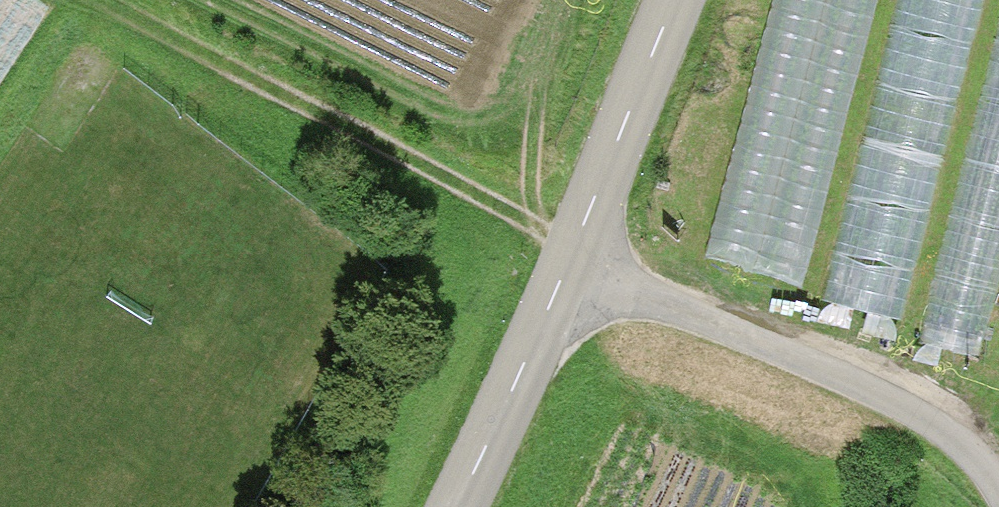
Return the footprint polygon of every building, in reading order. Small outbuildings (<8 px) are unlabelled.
[(718,253),(815,277),(884,0),(781,0),(718,253)] [(911,338),(989,0),(907,0),(833,320),(911,338)] [(931,343),(990,357),(998,320),(998,59),(931,343)]
